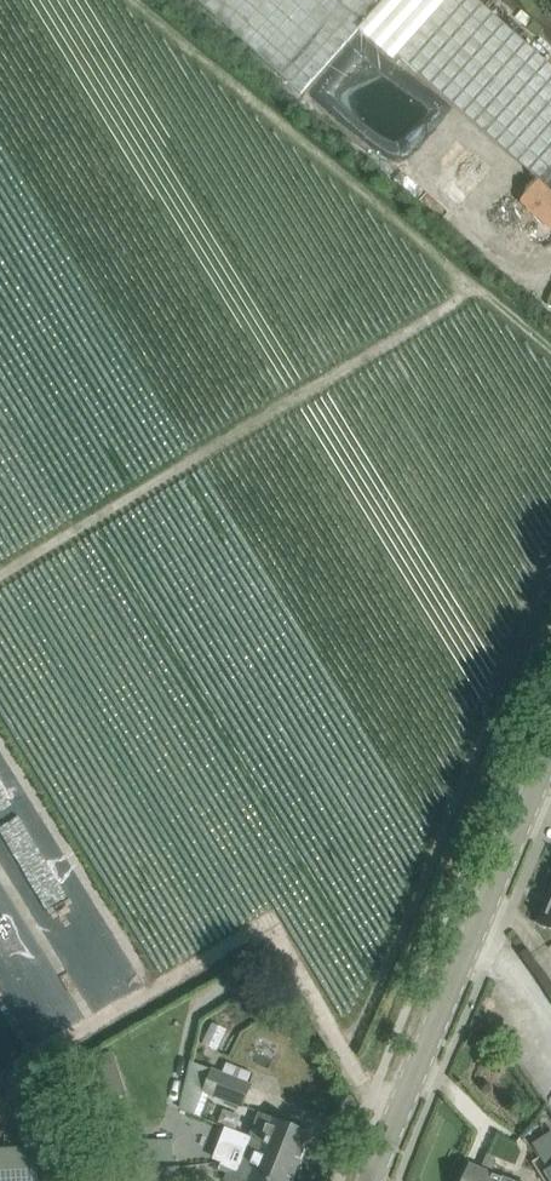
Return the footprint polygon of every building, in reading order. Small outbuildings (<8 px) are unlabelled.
[(514,224),(539,249),(550,235),(550,66),(477,0),(197,0),(300,93),(357,29),(393,61),(399,54),(538,179),(518,202),(526,210),(514,224)] [(420,173),(461,209),(496,168),(455,133),(420,173)] [(501,212),(510,220),(519,211),(510,203),(501,212)] [(541,926),(550,930),(550,902),(541,926)] [(201,1116),(211,1094),(242,1106),(250,1086),(247,1084),(252,1072),(227,1062),(222,1074),(212,1070),(191,1061),(179,1107),(201,1116)] [(260,1113),(250,1138),(268,1145),(266,1149),(299,1163),(311,1133),(260,1113)] [(213,1159),(222,1163),(223,1162),(269,1180),(291,1180),(299,1163),(266,1149),(268,1145),(250,1138),(225,1127),(213,1159)] [(171,1139),(123,1141),(123,1163),(174,1161),(171,1139)] [(38,1146),(0,1148),(0,1180),(40,1180),(38,1146)] [(518,1157),(503,1151),(500,1160),(511,1164),(516,1162),(518,1157)] [(223,1162),(222,1163),(219,1171),(228,1175),(225,1180),(269,1180),(223,1162)] [(470,1166),(464,1180),(508,1180),(470,1166)]
